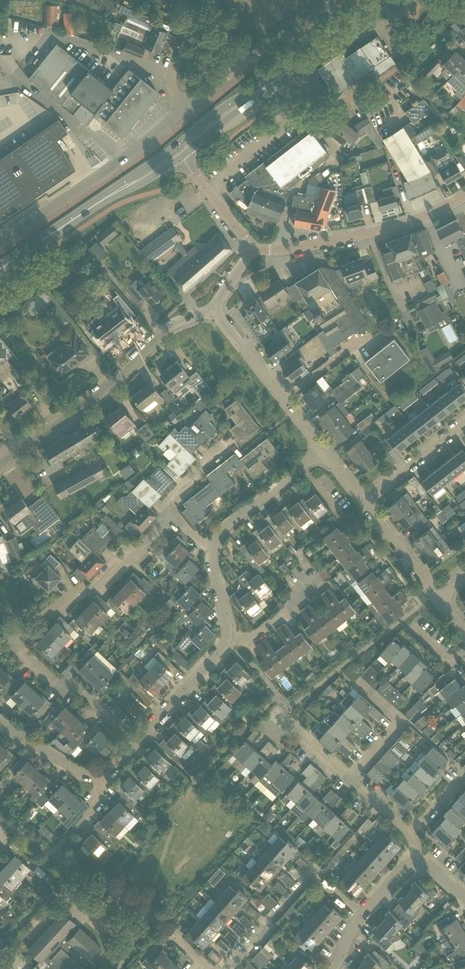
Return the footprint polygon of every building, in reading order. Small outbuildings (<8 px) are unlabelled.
[(140,11),(162,20),(165,12),(150,7),(151,4),(143,2),(140,11)] [(436,6),(433,9),(441,17),(447,11),(440,4),(440,3),(436,6)] [(59,25),(59,4),(44,4),(44,25),(59,25)] [(122,5),(119,11),(128,15),(153,26),(156,20),(147,15),(122,5)] [(72,13),(63,13),(65,33),(74,35),(72,13)] [(164,43),(168,32),(153,26),(128,15),(126,20),(125,20),(123,25),(129,28),(164,43)] [(123,25),(120,31),(145,42),(143,46),(159,53),(164,43),(129,28),(123,25)] [(456,32),(464,41),(464,27),(456,32)] [(359,47),(358,48),(358,49),(359,49),(371,66),(370,67),(371,68),(372,67),(375,72),(377,74),(376,75),(377,76),(397,63),(396,62),(395,62),(393,59),(390,55),(391,55),(390,53),(389,54),(378,36),(377,35),(376,36),(359,48),(359,47)] [(145,49),(127,42),(123,50),(142,58),(145,49)] [(123,134),(152,98),(157,92),(128,69),(113,89),(57,44),(29,79),(85,124),(95,112),(123,134)] [(334,92),(371,68),(370,67),(371,66),(359,49),(358,49),(358,48),(346,56),(342,51),(318,68),(334,92)] [(446,67),(442,72),(442,76),(447,81),(455,73),(464,62),(464,60),(456,51),(443,64),(446,67)] [(436,60),(423,73),(427,78),(440,64),(436,60)] [(447,81),(456,91),(454,93),(456,95),(461,98),(463,95),(464,93),(464,62),(455,73),(447,81)] [(413,123),(431,109),(423,99),(405,112),(413,123)] [(365,132),(364,130),(372,125),(367,118),(352,128),(342,121),(331,135),(343,145),(349,139),(354,143),(361,135),(365,132)] [(75,169),(55,140),(67,132),(59,120),(0,159),(0,218),(5,216),(75,169)] [(444,121),(439,129),(444,133),(449,124),(447,123),(444,121)] [(416,132),(409,123),(383,139),(408,180),(404,182),(408,196),(410,199),(438,187),(431,172),(409,137),(416,132)] [(315,136),(318,134),(311,125),(303,131),(306,135),(271,162),(268,158),(245,176),(246,179),(238,185),(237,184),(232,188),(233,189),(231,191),(232,192),(231,193),(236,199),(237,199),(238,200),(240,198),(249,205),(248,207),(279,220),(286,202),(285,202),(289,192),(280,188),(280,186),(284,183),(289,189),(330,157),(326,152),(326,151),(315,136)] [(416,134),(411,137),(415,144),(420,141),(416,134)] [(378,136),(372,140),(376,146),(382,143),(378,136)] [(431,155),(424,159),(435,177),(441,174),(446,183),(463,174),(452,155),(447,147),(432,156),(431,155)] [(454,155),(464,171),(464,155),(461,150),(454,155)] [(368,203),(376,201),(371,185),(369,186),(366,171),(360,173),(364,188),(368,202),(368,203)] [(307,183),(305,193),(313,195),(316,195),(321,187),(324,183),(323,182),(322,182),(317,178),(315,176),(309,180),(308,181),(307,183)] [(385,196),(378,198),(378,200),(381,210),(398,205),(395,194),(397,194),(394,186),(383,189),(385,196)] [(313,195),(307,228),(321,231),(322,224),(326,224),(328,211),(336,191),(329,189),(321,187),(316,195),(313,195)] [(358,198),(345,202),(349,219),(363,215),(360,204),(368,202),(364,188),(356,190),(358,198)] [(313,195),(305,193),(305,197),(294,195),(292,205),(297,206),(294,226),(307,228),(313,195)] [(456,218),(436,228),(444,245),(446,244),(448,246),(453,243),(452,241),(455,239),(459,247),(460,247),(464,258),(464,236),(456,218)] [(111,225),(97,237),(104,245),(118,233),(111,225)] [(194,247),(188,253),(179,241),(181,240),(172,226),(141,250),(150,263),(175,244),(183,256),(168,270),(186,291),(232,250),(220,237),(201,254),(194,247)] [(430,254),(434,252),(425,229),(411,234),(421,263),(425,269),(423,265),(428,263),(425,256),(430,254)] [(421,263),(411,234),(411,233),(386,242),(388,246),(380,249),(393,283),(405,278),(405,276),(425,269),(421,263)] [(96,242),(87,249),(97,261),(106,254),(96,242)] [(365,283),(378,278),(372,262),(364,266),(361,258),(341,265),(347,280),(361,275),(365,283)] [(367,323),(334,269),(333,269),(332,268),(320,266),(318,268),(316,266),(310,269),(311,272),(305,276),(303,274),(297,277),(298,280),(295,282),(301,291),(314,312),(324,330),(332,343),(343,336),(341,333),(354,325),(360,334),(370,327),(367,323)] [(443,271),(436,275),(443,285),(450,282),(443,271)] [(163,295),(150,279),(143,286),(136,279),(131,284),(130,284),(125,289),(136,302),(141,298),(142,299),(144,300),(145,299),(151,305),(155,302),(156,303),(158,303),(159,301),(159,299),(159,298),(163,295)] [(426,282),(429,291),(435,289),(432,279),(426,282)] [(309,305),(301,292),(295,283),(285,290),(279,280),(268,287),(267,285),(259,291),(270,308),(287,297),(291,303),(297,299),(303,309),(309,305)] [(417,304),(415,305),(418,309),(419,308),(420,309),(418,310),(427,327),(438,321),(435,316),(442,312),(437,301),(439,300),(435,294),(417,304)] [(267,315),(262,307),(256,299),(246,306),(246,308),(249,313),(243,317),(261,345),(272,337),(260,320),(267,315)] [(99,325),(93,329),(94,331),(105,345),(113,339),(112,337),(123,329),(124,330),(133,324),(120,308),(107,318),(105,317),(102,317),(100,317),(98,319),(98,322),(99,325)] [(309,308),(303,313),(309,321),(315,316),(309,308)] [(70,321),(66,316),(57,322),(62,328),(70,321)] [(286,326),(272,337),(275,341),(266,349),(267,351),(266,352),(273,361),(295,344),(287,334),(290,331),(286,326)] [(403,332),(400,327),(395,331),(399,336),(403,332)] [(332,343),(324,330),(317,334),(325,348),(332,343)] [(75,334),(62,345),(46,356),(48,359),(47,359),(50,363),(49,363),(55,371),(57,369),(61,375),(70,369),(69,368),(80,359),(81,360),(89,353),(75,334)] [(0,336),(0,378),(11,391),(2,398),(8,404),(7,405),(16,416),(31,404),(18,387),(26,380),(21,374),(27,369),(0,336)] [(380,381),(410,358),(394,338),(365,361),(380,381)] [(427,346),(423,348),(418,351),(432,374),(441,369),(439,366),(453,358),(449,350),(435,358),(427,346)] [(289,365),(282,370),(290,380),(298,374),(306,368),(302,363),(306,360),(298,350),(285,360),(289,365)] [(464,355),(454,363),(457,367),(464,360),(464,356),(464,355)] [(189,382),(200,397),(211,389),(197,372),(189,377),(177,361),(161,374),(175,392),(189,382)] [(440,381),(453,371),(450,368),(448,370),(447,368),(437,376),(440,381)] [(318,383),(303,395),(313,408),(332,393),(336,398),(357,382),(356,381),(350,372),(341,379),(343,381),(333,389),(331,386),(324,391),(318,383)] [(434,378),(427,384),(430,389),(438,382),(434,378)] [(458,383),(455,379),(445,387),(448,391),(458,404),(464,399),(464,391),(458,383)] [(159,402),(164,399),(151,382),(132,397),(142,408),(155,398),(159,402)] [(361,387),(357,382),(336,398),(340,404),(361,387)] [(430,389),(427,384),(419,390),(423,394),(425,392),(430,389)] [(448,391),(438,399),(448,412),(458,404),(448,391)] [(415,393),(407,399),(410,404),(418,398),(415,393)] [(177,416),(183,411),(173,399),(167,404),(177,416)] [(206,406),(200,399),(194,403),(200,410),(206,406)] [(238,399),(225,409),(230,416),(235,412),(241,420),(230,428),(241,442),(260,427),(238,399)] [(410,404),(407,399),(399,405),(403,410),(410,404)] [(438,399),(428,406),(438,420),(448,412),(438,399)] [(395,405),(385,413),(389,417),(399,409),(395,405)] [(344,418),(335,406),(321,417),(330,429),(344,418)] [(438,420),(428,406),(418,414),(429,427),(438,420)] [(128,431),(135,425),(121,407),(115,413),(114,412),(106,418),(118,433),(125,427),(128,431)] [(185,425),(179,432),(175,428),(170,433),(174,437),(173,437),(191,454),(192,454),(216,428),(209,421),(213,417),(205,410),(195,421),(202,427),(195,435),(185,425)] [(372,413),(369,415),(357,425),(361,430),(372,421),(376,418),(372,413)] [(389,417),(385,413),(378,419),(381,423),(389,417)] [(418,414),(408,422),(419,435),(429,427),(418,414)] [(353,430),(344,418),(330,429),(339,441),(353,430)] [(80,449),(100,437),(91,421),(44,449),(54,465),(80,449)] [(372,421),(361,430),(366,436),(377,427),(372,421)] [(419,435),(408,422),(399,430),(409,443),(419,435)] [(145,441),(154,434),(146,423),(137,430),(145,441)] [(399,430),(388,438),(399,451),(409,443),(399,430)] [(174,437),(170,433),(159,445),(166,451),(170,447),(177,453),(167,464),(180,475),(196,458),(192,454),(191,454),(173,437),(174,437)] [(268,437),(240,459),(239,460),(244,466),(254,479),(267,468),(259,457),(267,451),(270,456),(277,450),(268,437)] [(384,438),(379,442),(388,452),(393,448),(384,438)] [(355,461),(368,451),(360,440),(347,451),(355,461)] [(146,441),(141,446),(145,450),(150,445),(146,441)] [(464,468),(464,453),(462,449),(452,457),(462,470),(464,468)] [(368,451),(355,461),(363,472),(376,461),(368,451)] [(239,460),(240,459),(235,453),(206,475),(211,482),(221,494),(234,484),(226,473),(233,467),(237,471),(244,466),(239,460)] [(462,470),(452,457),(442,465),(453,478),(462,470)] [(108,478),(106,474),(107,474),(100,461),(54,485),(61,499),(99,478),(101,482),(108,478)] [(442,465),(432,472),(443,485),(453,478),(442,465)] [(174,481),(163,470),(157,477),(161,481),(154,488),(144,479),(133,491),(150,507),(174,481)] [(443,485),(432,472),(422,480),(433,494),(443,485)] [(133,485),(127,480),(124,483),(130,489),(133,485)] [(221,494),(211,482),(183,503),(192,515),(188,519),(197,530),(201,527),(198,522),(211,512),(206,505),(214,499),(221,494)] [(422,497),(428,492),(420,482),(414,486),(422,497)] [(159,515),(150,507),(133,491),(132,490),(126,496),(122,496),(117,502),(126,511),(133,504),(140,511),(125,527),(137,538),(159,515)] [(462,491),(455,496),(459,501),(464,496),(464,494),(462,491)] [(415,503),(413,500),(407,492),(389,507),(397,517),(415,503)] [(105,501),(111,495),(108,493),(102,499),(105,501)] [(316,493),(301,505),(305,511),(311,518),(310,518),(315,524),(320,520),(318,517),(328,509),(316,493)] [(240,494),(233,499),(238,505),(244,500),(240,494)] [(22,498),(6,510),(14,521),(21,517),(26,524),(30,521),(39,533),(59,518),(43,497),(29,508),(22,498)] [(288,505),(281,510),(288,520),(293,527),(296,531),(298,533),(303,529),(300,526),(310,518),(311,518),(305,511),(301,505),(298,502),(291,508),(288,505)] [(428,519),(415,503),(397,517),(405,527),(411,522),(416,528),(428,519)] [(444,514),(452,508),(449,503),(441,509),(444,514)] [(455,512),(452,508),(444,514),(448,518),(455,512)] [(269,515),(264,518),(269,525),(281,541),(286,537),(287,538),(296,531),(293,527),(288,520),(281,510),(275,515),(271,518),(269,515)] [(332,515),(326,520),(330,525),(336,520),(332,515)] [(93,527),(81,539),(99,556),(123,530),(109,517),(103,523),(110,530),(103,537),(93,527)] [(428,519),(416,528),(421,535),(415,540),(423,550),(437,539),(441,536),(428,519)] [(281,541),(269,525),(254,536),(257,539),(259,542),(259,543),(269,555),(273,552),(284,544),(281,541)] [(331,548),(353,530),(350,526),(341,532),(337,527),(323,538),(331,548)] [(357,535),(353,530),(331,548),(339,558),(353,547),(349,542),(357,535)] [(165,549),(158,556),(163,560),(161,562),(170,571),(175,566),(180,561),(188,552),(189,552),(183,546),(181,544),(183,541),(177,535),(173,540),(165,549)] [(24,558),(16,537),(6,541),(15,562),(24,558)] [(81,539),(80,538),(69,550),(75,556),(80,551),(87,558),(73,572),(82,581),(86,577),(90,580),(106,563),(99,556),(81,539)] [(259,542),(257,539),(247,547),(244,544),(239,548),(257,570),(260,573),(264,570),(259,563),(269,555),(259,543),(259,542)] [(437,539),(423,550),(431,561),(436,556),(441,562),(460,548),(455,542),(449,547),(448,546),(444,549),(437,539)] [(291,545),(287,548),(292,554),(296,551),(291,545)] [(357,552),(353,547),(339,558),(347,568),(369,550),(365,546),(357,552)] [(373,555),(369,550),(347,568),(355,578),(369,567),(364,562),(373,555)] [(175,566),(169,573),(173,577),(176,574),(185,583),(199,568),(191,561),(193,557),(188,552),(180,561),(175,566)] [(45,568),(38,576),(32,578),(36,588),(42,586),(49,593),(56,586),(54,585),(61,577),(55,572),(57,570),(55,568),(60,563),(51,554),(41,564),(45,568)] [(325,569),(320,572),(324,578),(329,575),(325,569)] [(244,573),(238,577),(249,591),(259,603),(264,599),(261,596),(271,589),(271,588),(270,586),(260,573),(259,574),(259,573),(253,578),(250,574),(247,570),(244,573)] [(366,593),(388,575),(384,570),(376,577),(372,571),(358,582),(366,593)] [(388,575),(366,593),(373,602),(369,606),(387,592),(383,586),(392,580),(388,575)] [(131,579),(121,589),(136,602),(145,593),(150,597),(155,591),(142,579),(137,584),(131,579)] [(200,594),(191,585),(185,591),(181,587),(170,598),(175,603),(177,600),(186,608),(186,609),(192,602),(192,603),(198,597),(200,594)] [(136,602),(121,589),(112,599),(118,605),(113,610),(120,616),(125,611),(127,613),(136,602)] [(330,589),(325,592),(346,619),(356,611),(345,597),(340,601),(330,589)] [(392,597),(387,592),(369,606),(377,616),(403,595),(400,590),(392,597)] [(240,598),(235,591),(229,596),(249,622),(254,618),(251,614),(261,606),(259,603),(249,591),(240,598)] [(346,619),(325,592),(320,596),(330,609),(325,613),(336,627),(339,631),(349,624),(345,619),(346,619)] [(407,600),(403,595),(377,616),(384,626),(389,622),(389,623),(403,612),(399,606),(407,600)] [(186,609),(186,608),(181,614),(186,619),(188,616),(197,624),(201,621),(211,610),(198,597),(192,603),(192,602),(186,609)] [(109,614),(100,606),(94,600),(84,611),(99,624),(109,614)] [(310,604),(305,608),(326,635),(336,627),(325,613),(320,617),(310,604)] [(326,635),(305,608),(300,612),(310,624),(305,629),(315,643),(326,635)] [(99,624),(84,611),(75,621),(74,619),(69,624),(75,629),(83,637),(87,632),(90,635),(99,624)] [(197,624),(185,638),(178,645),(183,650),(193,640),(201,648),(215,634),(201,621),(197,624)] [(75,629),(69,624),(68,623),(63,628),(57,622),(47,632),(62,646),(72,635),(70,634),(75,629)] [(281,627),(301,654),(312,646),(301,632),(295,636),(285,624),(281,627)] [(301,654),(281,627),(276,631),(286,643),(280,648),(291,662),(301,654)] [(125,628),(121,633),(127,639),(131,634),(125,628)] [(62,646),(47,632),(38,643),(44,648),(40,653),(52,665),(57,660),(53,656),(62,646)] [(134,632),(128,639),(133,643),(136,646),(142,639),(134,632)] [(401,646),(398,643),(400,641),(396,637),(380,654),(388,661),(391,659),(401,646)] [(265,639),(261,643),(281,669),(291,662),(280,648),(275,652),(265,639)] [(281,669),(261,643),(256,647),(266,659),(260,664),(271,678),(281,669)] [(403,644),(401,646),(391,659),(398,666),(414,649),(410,645),(407,647),(403,644)] [(98,651),(92,646),(80,659),(85,664),(79,670),(89,679),(103,665),(93,656),(98,651)] [(175,648),(170,654),(174,658),(179,652),(175,648)] [(418,652),(414,649),(398,666),(406,673),(420,658),(416,655),(418,652)] [(158,651),(153,657),(144,666),(148,670),(163,684),(173,674),(166,668),(171,663),(158,651)] [(131,654),(125,661),(128,664),(134,658),(131,654)] [(406,673),(404,675),(412,682),(428,665),(420,658),(406,673)] [(246,687),(243,684),(251,675),(236,661),(227,671),(229,672),(225,676),(226,678),(241,691),(246,687)] [(317,663),(312,667),(315,672),(321,668),(317,663)] [(113,674),(103,665),(89,679),(99,689),(105,683),(110,687),(118,680),(123,674),(117,669),(113,674)] [(428,665),(412,682),(420,690),(434,675),(430,671),(432,669),(428,665)] [(374,670),(370,666),(361,676),(369,683),(378,673),(374,670)] [(0,668),(0,691),(3,694),(10,688),(9,688),(5,684),(11,677),(0,668)] [(148,670),(139,680),(133,674),(128,679),(151,701),(155,696),(154,694),(163,684),(148,670)] [(313,670),(304,677),(307,681),(316,674),(315,672),(313,670)] [(378,673),(369,683),(373,687),(383,677),(378,673)] [(439,677),(440,678),(434,682),(435,684),(429,688),(434,694),(440,690),(446,698),(464,684),(461,680),(458,682),(455,677),(450,681),(444,673),(439,677)] [(123,674),(118,680),(131,692),(122,702),(137,716),(146,705),(148,707),(152,702),(151,701),(128,679),(123,674)] [(3,694),(2,695),(8,701),(12,696),(22,705),(35,691),(20,676),(9,688),(10,688),(3,694)] [(241,691),(226,678),(218,687),(215,684),(211,689),(216,694),(231,708),(236,703),(233,700),(241,691)] [(391,684),(386,680),(377,690),(381,694),(391,684)] [(464,684),(446,698),(453,707),(455,705),(464,697),(464,685),(464,684)] [(399,691),(394,687),(385,697),(393,705),(402,694),(399,691)] [(349,692),(347,694),(342,689),(339,692),(345,697),(364,715),(368,711),(379,721),(384,716),(360,694),(355,698),(349,692)] [(35,691),(22,705),(32,715),(33,713),(39,718),(52,704),(47,698),(45,700),(35,691)] [(231,708),(216,694),(208,703),(205,701),(201,705),(210,713),(215,719),(221,724),(226,719),(223,717),(231,708)] [(407,698),(402,694),(393,705),(397,709),(407,698)] [(364,715),(345,697),(340,702),(347,707),(343,712),(368,734),(372,729),(361,719),(364,715)] [(455,705),(461,713),(464,710),(464,697),(455,705)] [(312,701),(307,707),(311,710),(316,705),(312,702),(312,701)] [(248,702),(243,708),(247,711),(252,706),(248,702)] [(189,712),(185,716),(199,729),(205,735),(209,730),(207,728),(215,719),(210,713),(201,705),(192,714),(189,712)] [(419,709),(414,705),(405,715),(409,719),(419,709)] [(62,731),(76,716),(66,707),(60,713),(54,708),(42,721),(48,726),(52,722),(62,731)] [(333,710),(331,712),(327,708),(325,711),(329,715),(328,715),(348,733),(352,728),(363,738),(368,734),(343,712),(339,716),(333,710)] [(348,733),(328,715),(324,720),(331,725),(327,730),(351,752),(356,747),(345,737),(348,733)] [(76,716),(62,731),(71,740),(67,744),(73,749),(78,744),(77,744),(85,737),(85,736),(92,729),(87,724),(86,726),(76,716)] [(199,729),(185,716),(177,725),(174,722),(170,727),(175,732),(178,735),(190,746),(195,742),(191,738),(199,729)] [(418,720),(414,724),(421,729),(424,726),(418,720)] [(229,722),(225,727),(229,731),(234,726),(229,722)] [(96,724),(92,729),(85,736),(85,737),(77,744),(78,744),(83,749),(87,745),(97,754),(98,753),(102,756),(104,755),(106,753),(109,751),(114,746),(109,741),(110,740),(101,730),(102,729),(96,724)] [(429,725),(426,728),(423,731),(429,737),(434,730),(429,725)] [(416,739),(421,735),(410,726),(406,730),(416,739)] [(323,734),(317,728),(313,733),(332,750),(336,746),(347,756),(351,752),(327,730),(323,734)] [(233,753),(238,757),(232,763),(237,768),(254,749),(250,745),(260,733),(255,729),(233,753)] [(175,732),(167,742),(164,739),(159,744),(180,762),(184,758),(182,755),(190,746),(178,735),(175,732)] [(396,742),(401,747),(408,739),(403,734),(396,742)] [(434,735),(430,738),(437,744),(440,740),(434,735)] [(254,749),(237,768),(241,772),(247,766),(251,770),(274,745),(269,741),(258,752),(254,749)] [(396,742),(388,750),(399,759),(406,751),(401,747),(396,742)] [(442,742),(439,746),(445,751),(448,748),(442,742)] [(0,744),(0,772),(8,763),(3,758),(9,752),(0,744)] [(274,745),(251,770),(255,773),(250,779),(255,784),(259,780),(258,779),(272,764),(268,761),(278,749),(274,745)] [(434,747),(426,755),(443,770),(446,765),(444,763),(448,759),(434,747)] [(170,762),(155,748),(146,758),(152,763),(148,767),(159,778),(164,773),(161,771),(170,762)] [(207,750),(202,755),(207,759),(212,754),(207,750)] [(388,750),(384,754),(381,758),(392,767),(394,767),(395,766),(395,764),(399,759),(388,750)] [(449,750),(447,753),(453,758),(456,755),(449,750)] [(276,760),(272,764),(258,779),(259,780),(268,788),(295,757),(290,752),(280,764),(276,760)] [(443,770),(426,755),(419,763),(421,765),(433,776),(433,775),(437,771),(439,774),(443,770)] [(295,757),(268,788),(277,796),(294,776),(290,773),(300,761),(295,757)] [(381,758),(374,766),(385,775),(392,767),(381,758)] [(24,784),(37,770),(27,760),(22,766),(17,762),(10,768),(16,773),(14,775),(24,784)] [(159,778),(148,767),(145,765),(136,774),(133,771),(130,776),(138,783),(137,784),(143,789),(143,790),(149,795),(154,790),(151,787),(159,778)] [(191,765),(187,769),(192,774),(196,769),(191,765)] [(421,765),(414,773),(431,788),(435,784),(432,781),(436,777),(433,775),(433,776),(421,765)] [(385,775),(374,766),(367,774),(377,783),(385,775)] [(282,798),(281,799),(290,808),(321,773),(315,767),(307,777),(302,782),(303,784),(301,783),(298,780),(286,794),(282,798)] [(411,776),(407,780),(406,781),(419,792),(421,794),(425,790),(427,792),(431,788),(414,773),(410,769),(407,773),(411,776)] [(48,779),(37,770),(24,784),(34,793),(29,798),(35,803),(37,801),(47,790),(42,786),(48,779)] [(321,773),(290,808),(299,816),(316,796),(313,793),(323,782),(327,777),(321,773)] [(120,785),(118,782),(113,787),(122,795),(130,802),(134,806),(138,801),(135,798),(143,790),(143,789),(137,784),(138,783),(130,776),(120,785)] [(404,778),(400,783),(395,779),(392,782),(394,784),(397,786),(414,801),(418,797),(415,795),(419,792),(406,781),(407,780),(404,778)] [(47,790),(37,801),(42,806),(48,799),(59,808),(72,793),(62,784),(60,786),(55,781),(47,790)] [(177,783),(171,787),(176,794),(181,790),(177,783)] [(391,787),(394,790),(390,794),(404,808),(408,803),(410,806),(414,801),(397,786),(394,784),(391,787)] [(321,800),(316,796),(299,816),(304,820),(310,814),(314,818),(336,793),(331,789),(321,800)] [(72,793),(59,808),(68,817),(63,823),(68,828),(82,813),(77,809),(83,802),(72,793)] [(336,793),(314,818),(318,821),(313,828),(318,832),(335,813),(331,809),(341,798),(336,793)] [(130,802),(122,795),(118,800),(119,802),(110,811),(124,825),(133,815),(137,819),(142,814),(134,806),(130,802)] [(459,798),(455,802),(452,800),(449,804),(464,818),(464,804),(459,798)] [(449,804),(445,808),(447,811),(444,815),(446,817),(447,816),(458,827),(459,826),(464,819),(464,818),(449,804)] [(339,816),(335,813),(318,832),(322,836),(328,830),(332,834),(354,809),(349,805),(339,816)] [(354,809),(332,834),(337,838),(331,844),(336,848),(353,829),(348,825),(359,814),(354,809)] [(269,810),(263,817),(269,822),(275,815),(269,810)] [(124,825),(110,811),(96,826),(94,825),(97,828),(103,834),(114,844),(119,839),(115,834),(124,825)] [(25,814),(21,818),(25,822),(29,818),(25,814)] [(447,816),(446,817),(443,820),(440,818),(437,822),(454,837),(462,829),(459,826),(458,827),(447,816)] [(360,827),(365,831),(373,822),(368,818),(360,827)] [(454,837),(437,822),(433,826),(435,829),(432,833),(435,836),(433,838),(448,851),(451,848),(448,845),(454,837)] [(88,837),(83,843),(84,844),(91,851),(97,856),(106,846),(113,852),(118,847),(114,844),(103,834),(97,828),(92,833),(88,837)] [(375,836),(373,838),(376,841),(383,847),(384,846),(393,853),(400,845),(392,837),(390,839),(386,835),(388,833),(382,828),(375,836)] [(358,829),(353,835),(357,838),(362,832),(358,829)] [(148,830),(143,835),(150,841),(155,836),(148,830)] [(51,832),(47,837),(53,842),(57,837),(51,832)] [(288,840),(287,839),(286,841),(279,836),(272,844),(278,850),(280,848),(289,855),(296,847),(291,843),(288,840)] [(300,836),(294,842),(301,848),(306,842),(300,836)] [(351,837),(345,843),(349,847),(355,840),(351,837)] [(278,850),(272,844),(267,840),(260,848),(265,852),(271,858),(273,856),(282,864),(289,855),(280,848),(278,850)] [(383,847),(376,841),(369,849),(376,856),(377,854),(385,862),(393,853),(384,846),(383,847)] [(343,845),(338,852),(342,855),(347,849),(343,845)] [(464,847),(455,857),(460,861),(464,855),(464,847)] [(376,856),(369,849),(361,858),(368,864),(370,862),(378,870),(385,862),(377,854),(376,856)] [(16,855),(7,865),(21,878),(30,868),(33,871),(38,866),(22,851),(17,856),(16,855)] [(265,852),(257,861),(264,866),(266,864),(274,872),(282,864),(273,856),(271,858),(265,852)] [(336,854),(330,860),(334,863),(340,857),(336,854)] [(305,870),(310,865),(300,857),(296,862),(305,870)] [(368,864),(361,858),(354,866),(361,872),(362,870),(371,878),(378,870),(370,862),(368,864)] [(334,863),(330,860),(322,869),(327,873),(335,864),(334,863)] [(264,866),(257,861),(250,869),(256,874),(258,872),(267,880),(274,872),(266,864),(264,866)] [(7,865),(0,872),(0,886),(11,896),(15,891),(12,888),(21,878),(7,865)] [(256,874),(250,869),(245,865),(238,873),(249,883),(250,881),(259,889),(267,880),(258,872),(256,874)] [(298,878),(302,873),(293,865),(288,870),(298,878)] [(354,866),(347,874),(353,880),(355,879),(363,886),(371,878),(362,870),(361,872),(354,866)] [(219,867),(215,872),(221,877),(225,873),(219,867)] [(281,878),(290,887),(295,881),(285,873),(281,878)] [(353,880),(347,874),(339,883),(346,889),(348,887),(356,894),(363,886),(355,879),(353,880)] [(430,879),(427,883),(423,880),(418,885),(415,881),(411,886),(413,887),(408,893),(420,904),(425,898),(429,902),(437,893),(432,888),(436,884),(430,879)] [(283,895),(288,890),(278,881),(274,886),(283,895)] [(3,898),(6,901),(11,896),(0,886),(0,901),(3,898)] [(230,886),(222,894),(229,900),(231,898),(239,906),(247,897),(238,889),(236,891),(230,886)] [(308,887),(299,897),(303,900),(304,901),(313,891),(308,887)] [(33,889),(30,892),(37,898),(39,896),(33,889)] [(270,910),(278,901),(268,893),(260,901),(270,910)] [(401,904),(397,909),(411,922),(419,912),(415,909),(420,904),(408,893),(403,898),(401,897),(397,901),(401,904)] [(222,894),(215,902),(221,908),(223,906),(232,914),(239,906),(231,898),(229,900),(222,894)] [(303,900),(299,897),(294,903),(298,906),(303,900)] [(215,902),(207,911),(214,916),(216,914),(224,922),(232,914),(223,906),(221,908),(215,902)] [(325,904),(317,912),(324,918),(326,916),(334,923),(341,915),(333,907),(331,909),(325,904)] [(255,920),(260,915),(250,907),(246,912),(255,920)] [(288,916),(294,910),(290,907),(285,913),(289,918),(290,917),(288,916)] [(387,916),(382,922),(393,933),(394,932),(398,927),(403,931),(411,922),(397,909),(393,914),(391,912),(389,910),(385,915),(387,916)] [(207,911),(200,919),(206,925),(208,922),(217,930),(224,922),(216,914),(214,916),(207,911)] [(96,965),(89,959),(101,946),(81,928),(72,937),(68,933),(76,924),(63,912),(28,950),(41,962),(43,960),(47,964),(42,968),(93,968),(96,965)] [(317,912),(310,921),(316,926),(318,924),(326,932),(334,923),(326,916),(324,918),(317,912)] [(289,918),(285,913),(276,923),(281,927),(289,918)] [(198,921),(192,927),(199,933),(201,931),(210,938),(217,930),(208,922),(206,925),(200,919),(196,915),(194,918),(198,921)] [(248,928),(252,923),(243,915),(239,920),(248,928)] [(316,926),(310,921),(305,916),(302,920),(307,924),(302,929),(309,935),(310,932),(319,940),(326,932),(318,924),(316,926)] [(449,940),(464,931),(456,919),(451,922),(447,917),(435,924),(442,935),(445,933),(448,939),(449,940)] [(4,933),(12,925),(6,919),(0,926),(0,938),(4,933)] [(375,933),(371,938),(385,951),(393,941),(399,939),(400,939),(400,938),(394,932),(393,933),(382,922),(377,927),(375,926),(372,930),(373,931),(375,933)] [(241,936),(245,931),(236,923),(231,928),(241,936)] [(199,933),(192,927),(185,935),(198,947),(200,944),(203,947),(210,938),(201,931),(199,933)] [(302,929),(295,937),(301,943),(303,941),(312,949),(319,940),(310,932),(309,935),(302,929)] [(224,936),(233,945),(238,940),(228,931),(224,936)] [(448,939),(443,943),(444,945),(450,946),(452,945),(456,951),(447,956),(450,961),(456,959),(464,953),(464,946),(464,945),(464,933),(464,931),(449,940),(448,939)] [(410,937),(405,942),(411,947),(415,942),(410,937)] [(271,938),(267,943),(276,951),(280,947),(271,938)] [(226,953),(230,948),(221,940),(217,944),(226,953)] [(273,955),(263,946),(259,951),(269,960),(273,955)] [(170,960),(165,955),(167,953),(163,949),(159,953),(154,949),(142,963),(149,968),(152,968),(154,967),(156,968),(162,968),(170,960)] [(217,963),(221,958),(212,950),(207,955),(217,963)] [(391,964),(376,951),(372,956),(368,953),(364,957),(366,959),(361,965),(366,968),(386,968),(391,964)] [(266,963),(256,955),(252,959),(261,968),(266,963)] [(297,955),(290,964),(296,968),(297,968),(299,967),(301,968),(312,968),(315,967),(306,959),(304,961),(297,955)] [(452,962),(454,968),(464,968),(464,958),(452,962)] [(162,968),(180,968),(182,967),(177,963),(176,965),(170,960),(162,968)]
